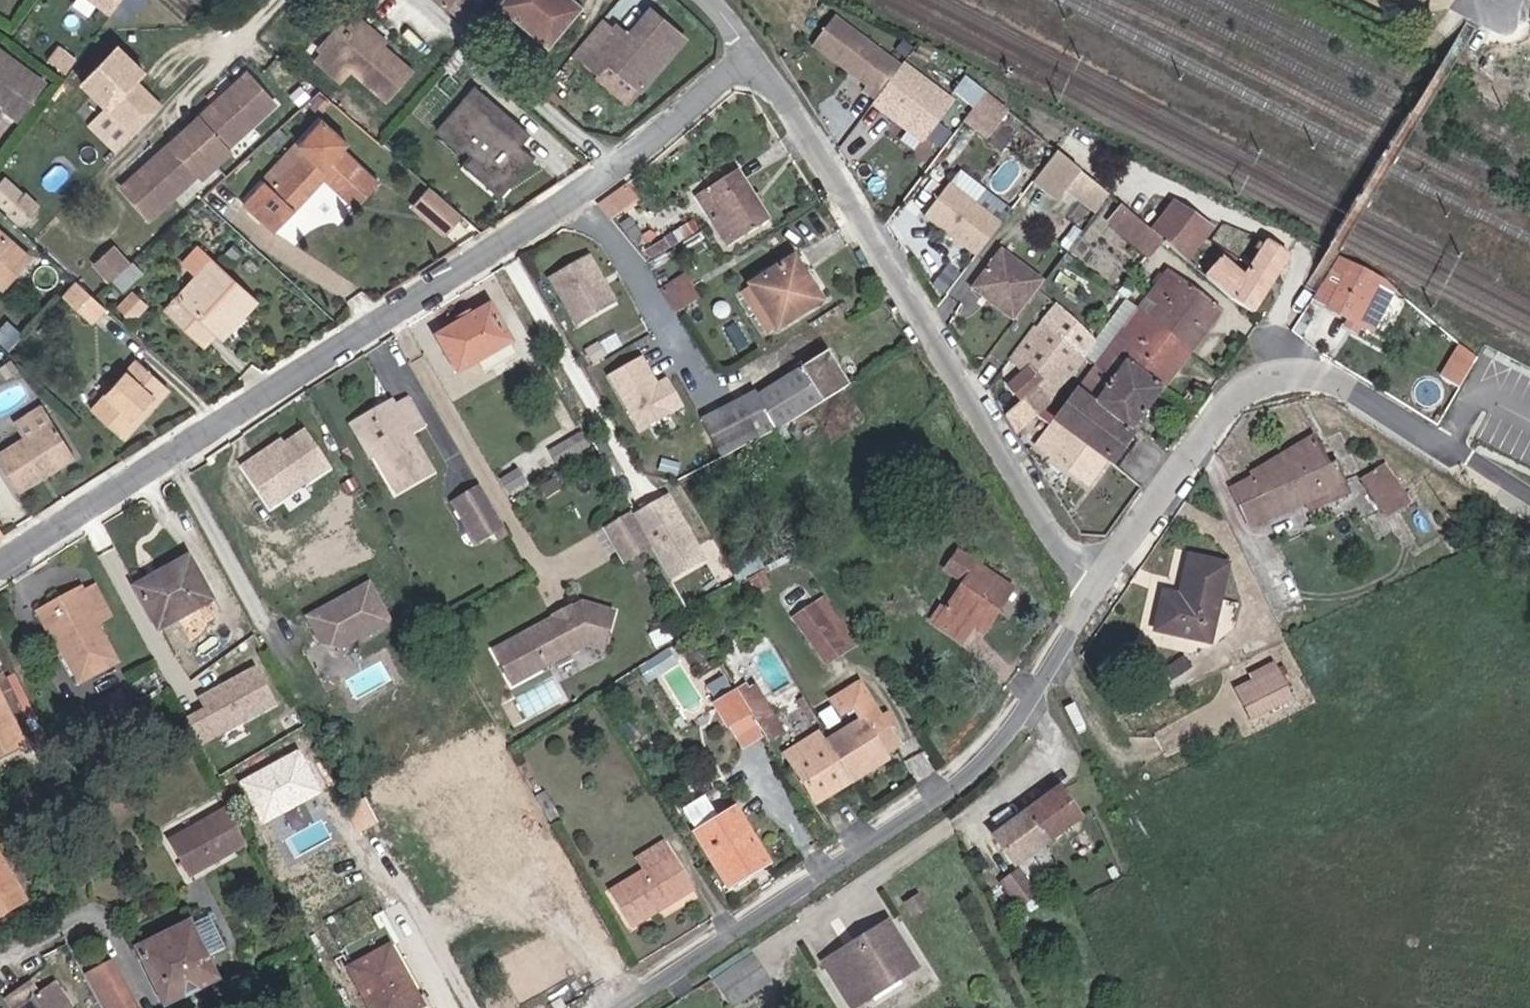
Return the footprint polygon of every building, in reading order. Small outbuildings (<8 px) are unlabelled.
[(109,19),(122,0),(83,0),(109,19)] [(144,11),(152,0),(129,0),(144,11)] [(144,11),(149,14),(159,0),(152,0),(144,11)] [(469,20),(477,11),(473,8),(469,4),(465,0),(445,0),(469,20)] [(503,0),(557,43),(590,0),(503,0)] [(357,19),(384,40),(386,31),(354,5),(324,37),(327,43),(332,46),(357,19)] [(687,39),(647,10),(627,33),(615,23),(611,26),(603,19),(572,54),(598,76),(605,67),(641,96),(687,39)] [(912,64),(845,14),(820,45),(886,98),(912,64)] [(332,46),(327,43),(319,54),(344,77),(353,65),(389,94),(413,65),(384,40),(357,19),(332,46)] [(143,137),(164,115),(147,100),(154,93),(143,82),(152,73),(125,47),(89,85),(143,137)] [(0,51),(0,101),(14,111),(13,115),(25,124),(50,89),(0,51)] [(936,138),(937,137),(963,103),(912,64),(886,98),(885,99),(884,102),(907,119),(908,117),(914,122),(912,124),(934,140),(936,138)] [(178,138),(129,183),(156,213),(204,169),(208,173),(236,148),(232,144),(280,100),(254,70),(204,115),(207,118),(182,142),(178,138)] [(468,148),(502,178),(526,151),(515,141),(500,128),(511,116),(472,80),(460,93),(464,97),(437,127),(461,146),(462,143),(468,148)] [(154,93),(147,100),(164,115),(170,108),(154,93)] [(1013,111),(992,96),(976,117),(997,132),(1013,111)] [(354,139),(323,116),(302,137),(309,143),(273,178),(265,171),(241,197),(274,228),(321,181),(353,209),(378,180),(344,151),(354,139)] [(500,128),(515,141),(525,129),(511,116),(500,128)] [(502,178),(468,148),(461,158),(494,187),(502,180),(502,178)] [(1058,201),(1070,189),(1094,213),(1113,195),(1065,148),(1035,179),(1058,201)] [(745,162),(713,183),(714,183),(748,233),(749,234),(778,215),(745,162)] [(23,224),(41,205),(7,174),(0,182),(0,203),(23,224)] [(637,177),(607,201),(623,216),(640,202),(650,195),(637,177)] [(931,212),(987,254),(1011,222),(955,180),(931,212)] [(714,183),(713,183),(702,192),(737,243),(749,234),(748,233),(714,183)] [(463,214),(433,186),(416,205),(445,232),(463,214)] [(1169,230),(1163,225),(1120,187),(1100,215),(1149,257),(1169,230)] [(1177,209),(1208,234),(1222,217),(1191,192),(1177,209)] [(1208,234),(1177,209),(1163,225),(1169,230),(1186,244),(1195,251),(1208,234)] [(634,225),(644,235),(654,225),(642,210),(629,221),(634,225)] [(0,224),(0,272),(23,246),(0,224)] [(1218,270),(1261,307),(1298,253),(1275,238),(1250,270),(1231,254),(1218,270)] [(115,273),(134,256),(120,242),(102,258),(115,273)] [(797,243),(762,268),(747,277),(773,320),(788,311),(790,315),(819,296),(802,267),(810,263),(802,250),(797,243)] [(23,246),(0,272),(0,278),(12,289),(38,259),(23,246)] [(1048,279),(1001,248),(967,291),(1014,325),(1048,279)] [(259,301),(200,251),(190,264),(203,278),(174,313),(210,343),(220,331),(229,336),(259,301)] [(616,304),(588,255),(546,279),(573,328),(616,304)] [(1349,260),(1348,259),(1343,267),(1340,271),(1355,278),(1338,313),(1382,334),(1403,291),(1381,274),(1359,263),(1349,260)] [(132,261),(110,281),(118,287),(137,269),(132,261)] [(1146,305),(1197,348),(1229,308),(1178,269),(1146,305)] [(672,284),(684,302),(704,289),(694,271),(672,284)] [(117,313),(89,287),(79,301),(106,326),(117,313)] [(487,360),(516,343),(494,302),(444,331),(468,371),(487,360)] [(1131,357),(1167,387),(1197,348),(1146,305),(1106,357),(1121,368),(1123,366),(1131,357)] [(1092,346),(1100,351),(1106,342),(1072,312),(1062,323),(1055,318),(1048,325),(1044,321),(1018,350),(1043,376),(1052,382),(1058,387),(1092,346)] [(1459,342),(1441,374),(1462,385),(1479,353),(1459,342)] [(516,343),(487,360),(494,373),(525,355),(516,343)] [(1039,382),(1028,396),(1032,399),(1039,404),(1049,411),(1100,351),(1092,346),(1058,387),(1052,382),(1043,376),(1039,382)] [(825,350),(763,388),(783,423),(787,420),(821,400),(822,399),(845,386),(846,383),(825,350)] [(643,357),(609,376),(639,429),(673,410),(681,406),(666,378),(657,382),(643,357)] [(1106,357),(1057,419),(1061,420),(1067,422),(1087,438),(1112,457),(1167,387),(1131,357),(1123,366),(1121,368),(1106,357)] [(173,389),(144,362),(105,407),(135,433),(173,389)] [(755,440),(783,423),(763,388),(760,384),(717,406),(732,433),(741,448),(747,445),(755,440)] [(406,481),(439,464),(417,423),(430,417),(416,390),(403,397),(405,401),(372,418),(384,440),(406,481)] [(403,397),(400,393),(362,413),(378,443),(384,440),(372,418),(405,401),(403,397)] [(1032,399),(1028,396),(1015,409),(1031,433),(1049,411),(1039,404),(1032,399)] [(732,433),(717,406),(698,416),(722,459),(736,451),(741,448),(732,433)] [(1061,420),(1057,419),(1043,437),(1058,450),(1054,455),(1093,482),(1112,457),(1087,438),(1067,422),(1061,420)] [(64,424),(9,460),(31,492),(85,455),(64,424)] [(340,463),(316,427),(254,468),(278,505),(340,463)] [(588,430),(556,449),(564,462),(596,444),(588,430)] [(1351,468),(1346,457),(1330,461),(1326,453),(1316,432),(1233,473),(1253,510),(1307,483),(1314,492),(1332,483),(1332,478),(1351,468)] [(1330,461),(1346,457),(1341,447),(1326,453),(1330,461)] [(506,477),(513,490),(531,480),(524,466),(506,477)] [(1406,506),(1388,466),(1371,476),(1391,514),(1406,506)] [(508,519),(487,480),(457,496),(479,536),(508,519)] [(611,520),(632,556),(658,541),(638,505),(611,520)] [(1016,578),(962,544),(952,560),(972,573),(954,601),(948,598),(941,606),(948,612),(944,618),(967,631),(984,606),(994,611),(1016,578)] [(747,574),(738,560),(729,546),(726,548),(715,554),(732,583),(747,574)] [(759,547),(738,560),(747,574),(768,561),(759,547)] [(1221,557),(1184,547),(1174,581),(1165,581),(1153,621),(1198,633),(1221,557)] [(218,584),(198,555),(149,589),(169,619),(218,584)] [(378,577),(315,611),(329,637),(349,643),(399,617),(378,577)] [(100,593),(63,612),(97,676),(133,656),(113,616),(127,609),(113,581),(98,588),(100,593)] [(59,602),(63,612),(100,593),(98,588),(95,583),(59,602)] [(563,613),(557,611),(497,640),(514,675),(558,654),(558,650),(567,644),(569,648),(591,637),(606,641),(617,604),(587,596),(576,601),(574,607),(563,613)] [(815,638),(834,624),(818,602),(799,615),(815,638)] [(834,624),(815,638),(829,658),(848,645),(834,624)] [(1262,665),(1264,672),(1287,660),(1284,654),(1262,665)] [(1287,660),(1264,672),(1245,681),(1260,710),(1301,689),(1287,660)] [(0,727),(0,753),(35,736),(0,667),(0,712),(6,724),(0,727)] [(290,705),(270,667),(212,697),(219,709),(200,719),(213,745),(290,705)] [(750,702),(759,719),(765,716),(768,722),(777,716),(760,686),(753,688),(749,681),(741,685),(742,687),(745,693),(750,702)] [(843,710),(854,705),(857,703),(870,695),(862,681),(834,696),(843,710)] [(729,723),(751,710),(738,687),(715,700),(729,723)] [(104,699),(116,718),(132,709),(122,689),(104,699)] [(851,771),(851,772),(878,757),(899,745),(870,695),(857,703),(854,705),(863,720),(830,739),(832,742),(846,764),(851,771)] [(764,733),(751,710),(729,723),(741,745),(764,733)] [(763,726),(770,738),(785,728),(777,716),(768,722),(765,716),(759,719),(763,726)] [(805,783),(809,797),(851,772),(851,771),(846,764),(832,742),(830,739),(828,731),(827,728),(812,736),(816,744),(792,759),(805,783)] [(309,752),(253,782),(274,821),(330,791),(309,752)] [(851,772),(856,780),(881,764),(878,757),(851,772)] [(813,804),(856,780),(851,772),(809,797),(813,804)] [(1039,814),(1006,835),(1022,861),(1086,818),(1068,794),(1039,814)] [(700,830),(704,829),(720,818),(708,796),(687,809),(700,830)] [(258,843),(237,809),(236,809),(179,843),(198,878),(258,843)] [(720,818),(704,829),(733,882),(769,861),(738,809),(720,818)] [(22,884),(0,842),(0,895),(22,884)] [(640,873),(669,856),(663,843),(632,860),(640,873)] [(669,856),(640,873),(608,892),(630,927),(692,890),(672,854),(669,856)] [(1039,886),(1022,861),(1003,873),(1020,898),(1039,886)] [(22,884),(0,895),(0,915),(30,900),(22,884)] [(233,977),(222,956),(238,947),(221,915),(204,924),(202,920),(148,949),(179,1007),(233,977)] [(912,960),(916,958),(886,915),(819,958),(849,1002),(912,960)] [(351,965),(372,1007),(426,1007),(423,1002),(394,943),(351,965)] [(722,1007),(728,1007),(769,981),(750,948),(708,977),(722,1007)] [(83,973),(102,1007),(143,1007),(114,956),(83,973)] [(10,999),(16,1007),(68,1007),(54,987),(42,996),(33,983),(10,999)]
